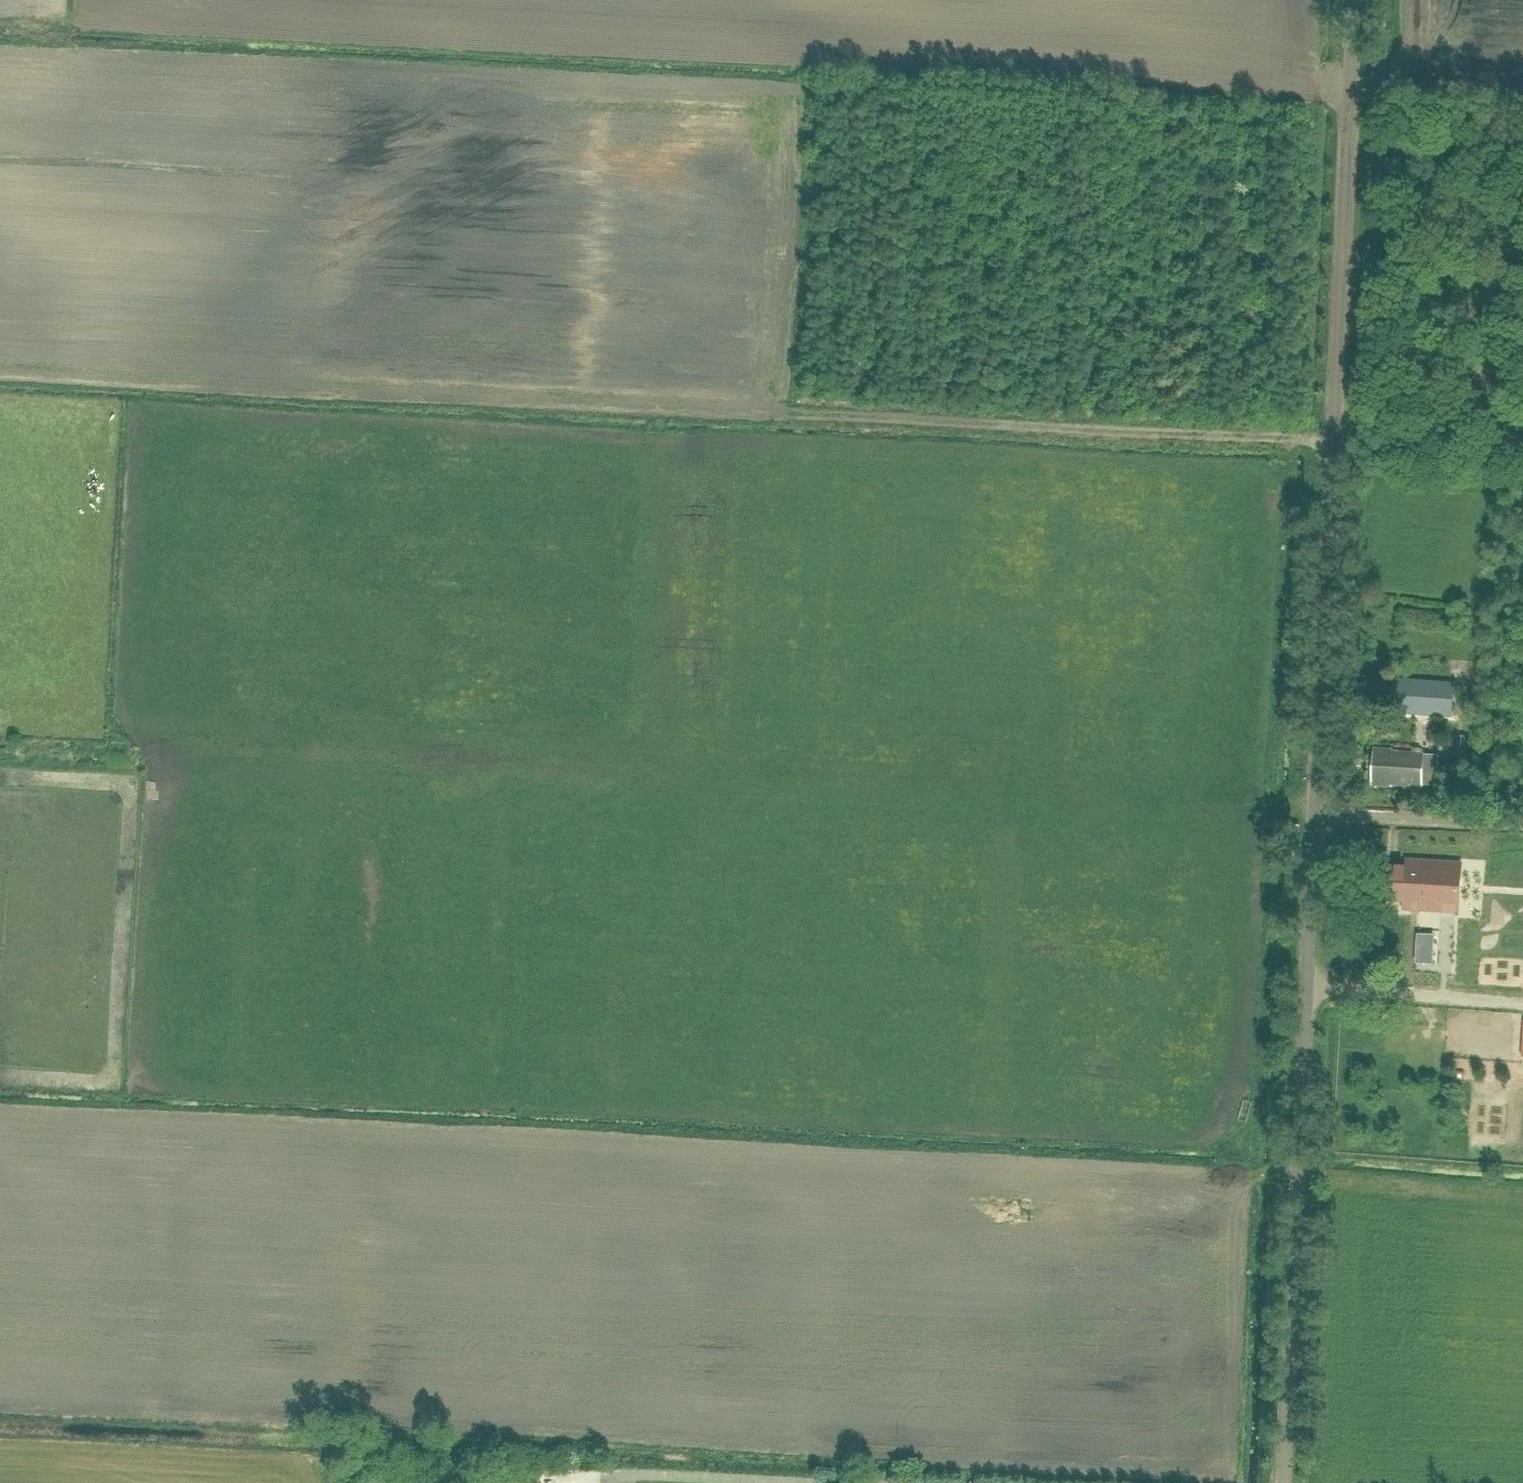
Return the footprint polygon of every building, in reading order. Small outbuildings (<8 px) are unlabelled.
[(1430,669),(1430,678),(1453,678),(1453,669),(1430,669)] [(1391,714),(1452,719),(1453,716),(1465,716),(1467,686),(1455,685),(1456,682),(1393,678),(1391,714)] [(1424,755),(1424,753),(1393,751),(1393,749),(1374,748),(1372,785),(1392,786),(1392,785),(1424,787),(1424,785),(1437,786),(1438,755),(1424,755)] [(1432,833),(1430,861),(1407,859),(1407,868),(1372,866),(1371,899),(1401,901),(1401,910),(1434,912),(1433,925),(1417,924),(1413,984),(1446,986),(1446,989),(1465,990),(1466,979),(1522,982),(1522,853),(1499,852),(1498,861),(1481,860),(1480,877),(1461,876),(1464,835),(1432,833)]
